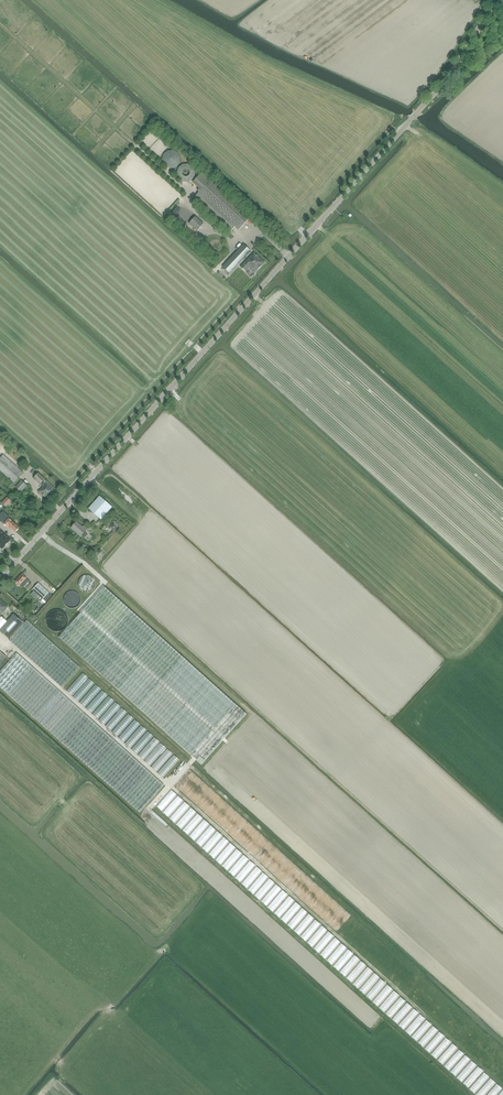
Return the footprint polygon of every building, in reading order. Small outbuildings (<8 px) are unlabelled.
[(202,188),(194,198),(231,232),(235,227),(239,230),(251,217),(202,172),(194,181),(202,188)] [(198,231),(204,224),(195,217),(189,224),(198,231)] [(230,274),(251,251),(244,244),(222,267),(230,274)] [(255,273),(265,262),(258,255),(257,256),(254,253),(241,267),(245,272),(249,268),(255,273)] [(14,483),(19,478),(23,473),(3,455),(0,459),(0,470),(14,483)] [(38,473),(34,478),(43,486),(39,491),(47,499),(49,496),(50,497),(57,490),(38,473)] [(27,485),(22,481),(16,487),(21,492),(27,485)] [(101,520),(112,507),(100,496),(89,508),(101,520)] [(0,515),(0,520),(6,526),(7,524),(16,532),(19,528),(8,518),(9,517),(3,511),(0,515)] [(81,536),(83,537),(84,537),(86,537),(86,535),(87,535),(87,534),(87,532),(85,531),(88,529),(84,525),(82,527),(77,522),(71,528),(81,536)] [(2,549),(11,540),(0,530),(0,547),(2,549)] [(23,588),(29,581),(26,578),(22,574),(16,581),(17,583),(16,584),(19,586),(20,585),(23,588)] [(43,599),(49,592),(39,583),(33,590),(43,599)] [(104,587),(59,637),(201,764),(246,714),(104,587)] [(49,592),(43,599),(47,602),(52,596),(49,592)] [(8,607),(0,599),(0,616),(8,607)] [(23,622),(14,614),(7,622),(2,617),(0,618),(0,631),(8,638),(23,622)] [(61,688),(80,668),(43,634),(42,634),(27,621),(9,640),(61,688)] [(9,659),(0,650),(0,669),(9,659)] [(8,694),(140,812),(164,785),(17,653),(0,671),(0,687),(8,694)] [(180,759),(82,671),(66,689),(164,778),(180,759)] [(186,769),(171,785),(176,790),(191,773),(186,769)] [(178,792),(184,796),(197,778),(192,774),(178,792)] [(184,797),(189,801),(204,785),(199,781),(184,797)] [(205,785),(191,804),(196,807),(210,789),(205,785)] [(464,1053),(171,789),(156,806),(449,1070),(464,1053)] [(213,792),(197,808),(202,813),(217,796),(213,792)] [(208,818),(223,802),(219,798),(204,814),(208,818)] [(211,821),(216,825),(230,808),(225,804),(211,821)] [(222,830),(236,814),(232,810),(217,826),(222,830)] [(228,836),(243,820),(239,816),(224,832),(228,836)] [(236,842),(249,825),(244,821),(231,839),(236,842)] [(237,844),(241,848),(256,832),(252,828),(237,844)] [(258,834),(243,850),(248,854),(263,838),(258,834)] [(254,860),(269,844),(265,840),(250,856),(254,860)] [(262,866),(275,848),(270,845),(257,863),(262,866)] [(278,851),(263,867),(267,871),(282,856),(278,851)] [(274,877),(289,861),(284,857),(269,873),(274,877)] [(280,883),(295,867),(291,863),(276,879),(280,883)] [(297,869),(282,885),(287,890),(302,873),(297,869)] [(304,875),(289,891),(293,895),(308,879),(304,875)] [(310,881),(295,897),(300,901),(315,885),(310,881)] [(317,887),(302,903),(306,907),(321,891),(317,887)] [(312,913),(328,897),(324,893),(308,908),(312,913)] [(315,915),(320,919),(334,902),(329,898),(315,915)] [(336,904),(321,921),(326,925),(341,909),(336,904)] [(328,926),(332,931),(348,915),(343,910),(328,926)]
